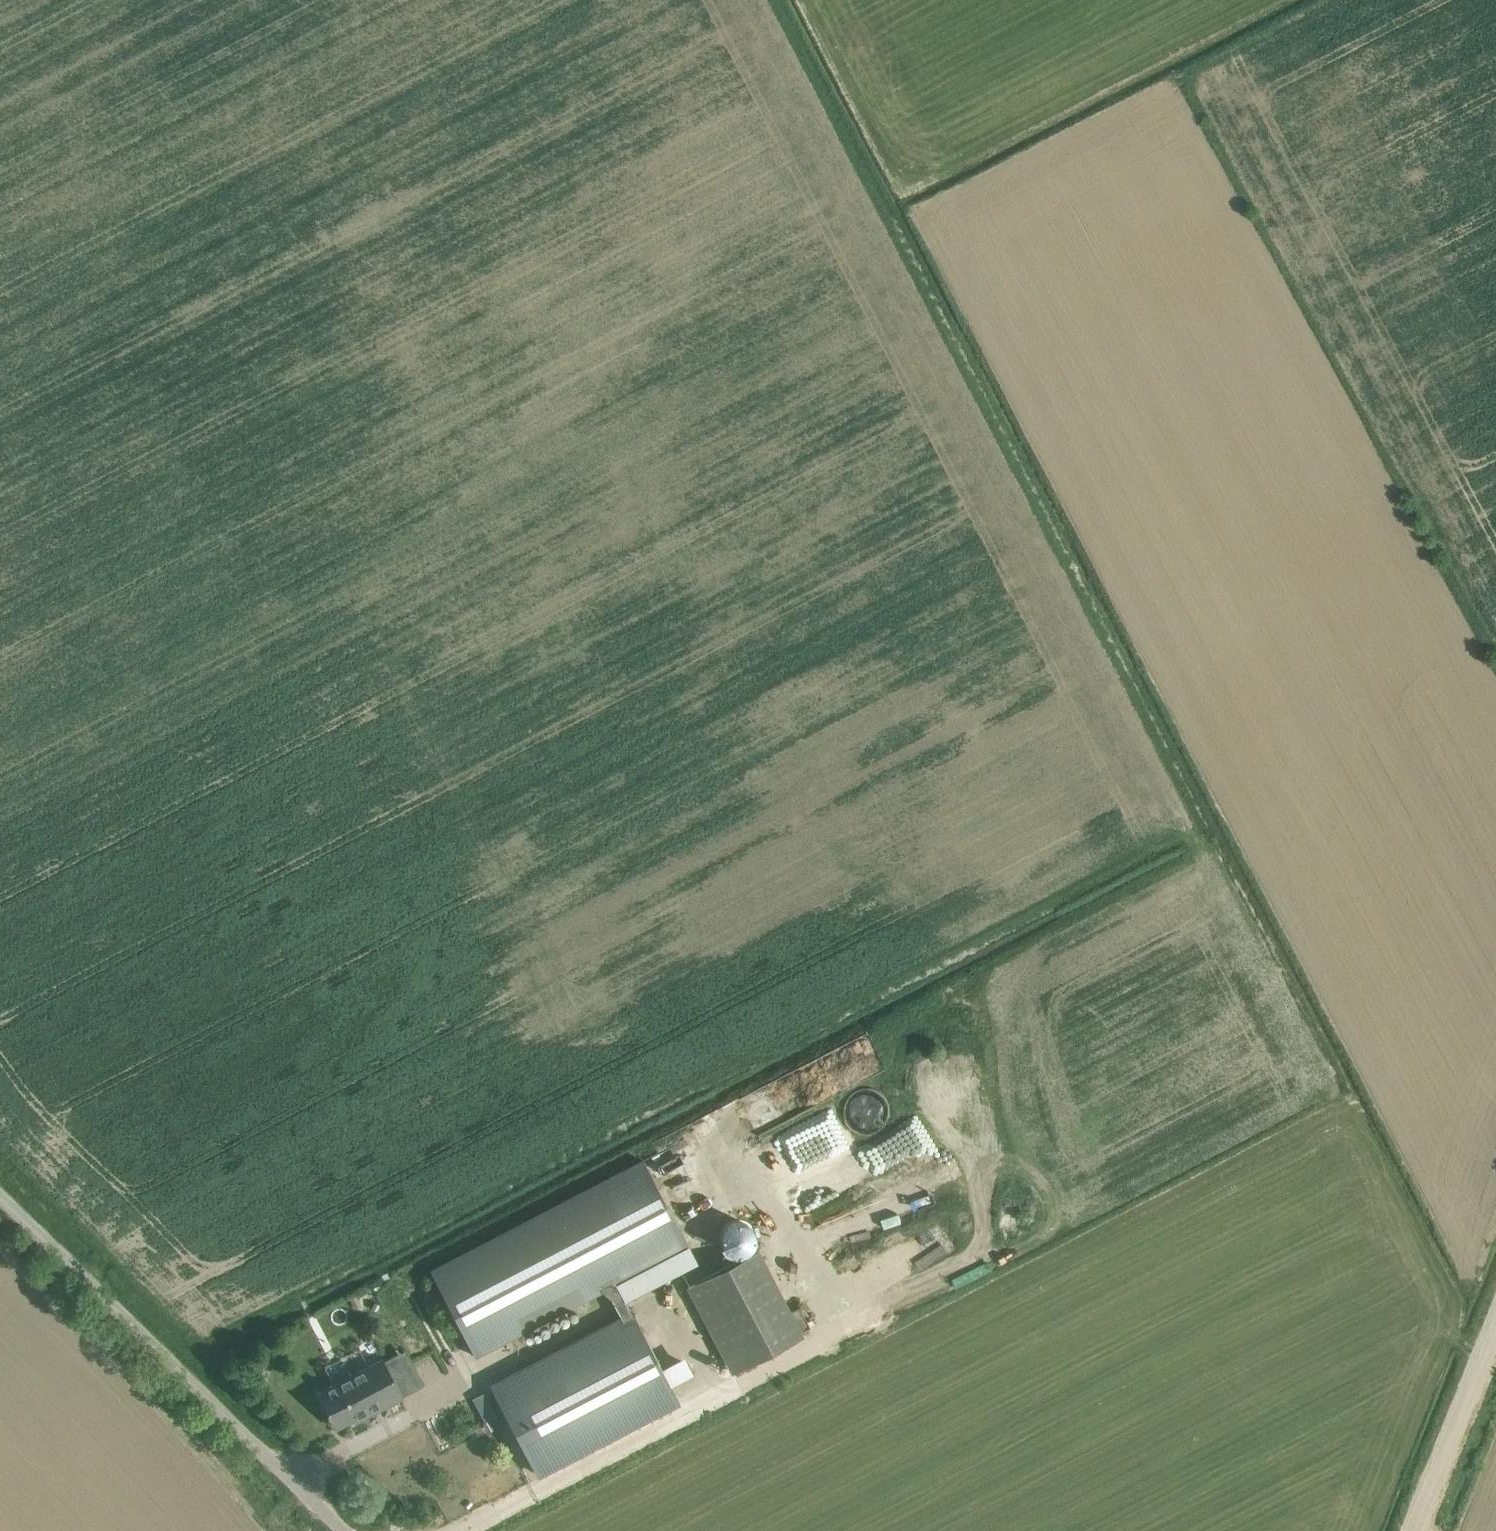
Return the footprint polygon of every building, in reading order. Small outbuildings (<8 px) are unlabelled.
[(861,1091),(861,1123),(882,1123),(882,1091),(861,1091)] [(643,1159),(430,1270),(474,1356),(687,1245),(643,1159)] [(900,1176),(873,1192),(891,1223),(918,1207),(900,1176)] [(759,1248),(686,1285),(731,1373),(804,1335),(759,1248)] [(631,1310),(489,1383),(538,1477),(680,1404),(631,1310)] [(381,1358),(318,1392),(330,1416),(348,1407),(355,1422),(371,1413),(370,1410),(400,1394),(381,1358)]
